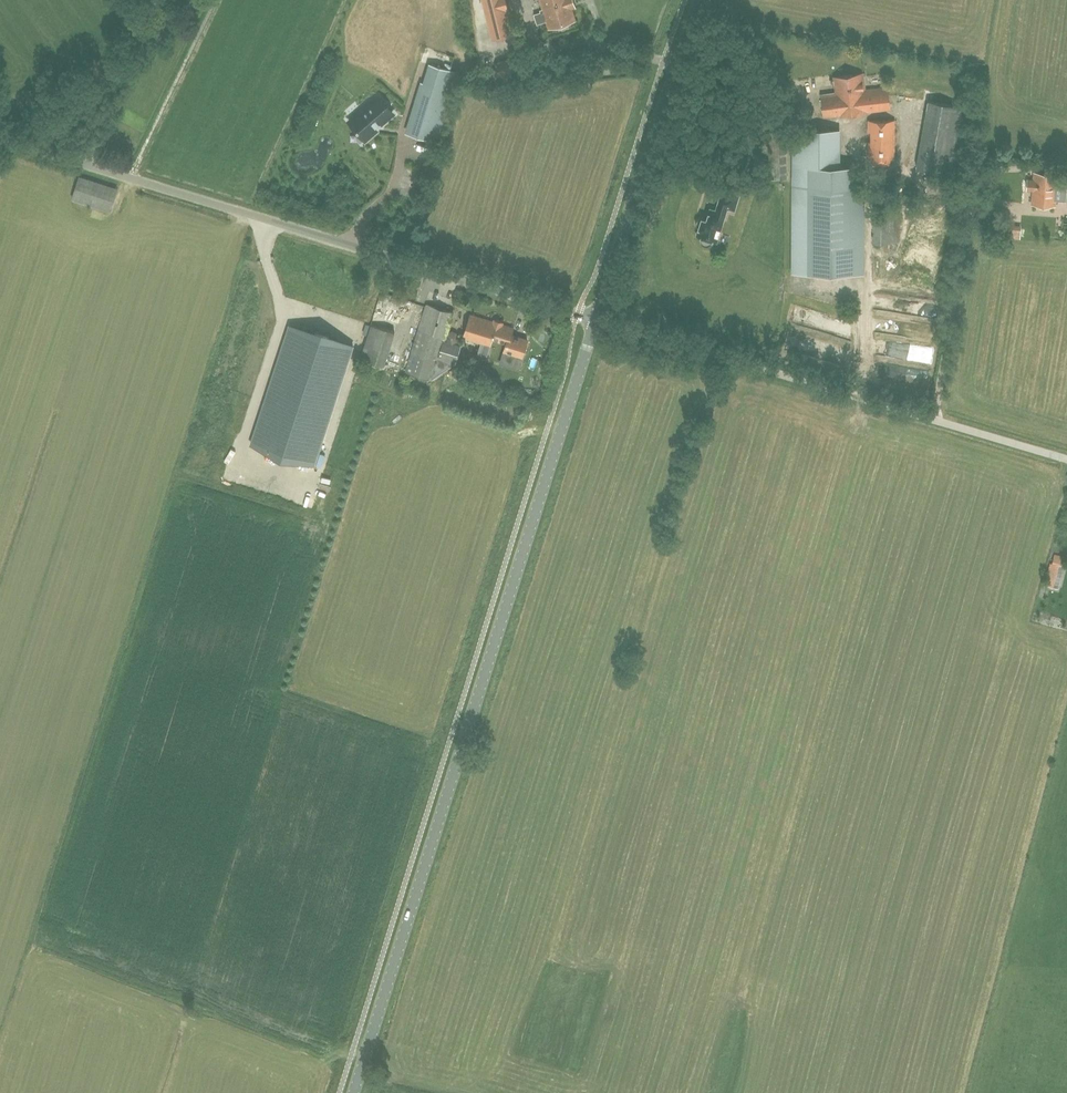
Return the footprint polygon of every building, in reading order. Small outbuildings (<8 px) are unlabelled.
[(492,38),(512,33),(506,10),(508,9),(506,0),(483,0),(492,38)] [(546,20),(549,28),(575,20),(571,5),(574,4),(573,0),(540,0),(544,12),(535,14),(538,23),(546,20)] [(485,16),(476,16),(477,37),(486,37),(485,16)] [(431,66),(411,133),(437,141),(457,73),(450,71),(429,64),(428,65),(431,66)] [(824,117),(890,108),(888,87),(866,90),(864,73),(833,77),(835,92),(821,94),(824,117)] [(363,114),(360,112),(349,121),(365,140),(376,130),(374,128),(392,112),(381,98),(363,114)] [(952,176),(967,110),(927,101),(912,167),(952,176)] [(868,160),(895,160),(895,141),(891,141),(891,132),(895,132),(895,119),(868,120),(868,132),(871,132),(871,141),(868,141),(868,160)] [(803,137),(794,140),(795,277),(817,277),(817,269),(824,269),(828,271),(836,269),(834,264),(843,264),(846,273),(861,249),(863,249),(863,226),(856,221),(866,218),(866,205),(862,211),(861,212),(863,218),(852,221),(848,219),(848,199),(865,199),(866,198),(866,194),(851,194),(854,190),(854,165),(843,165),(843,129),(808,129),(803,137)] [(1055,206),(1056,191),(1057,174),(1034,172),(1034,180),(1028,179),(1027,189),(1033,190),(1032,204),(1055,206)] [(74,199),(113,211),(120,189),(81,177),(74,199)] [(702,236),(701,238),(701,239),(701,240),(701,241),(701,242),(702,243),(702,244),(703,245),(704,245),(705,245),(705,246),(706,246),(707,246),(708,245),(709,245),(710,244),(711,244),(711,243),(712,242),(712,240),(717,241),(725,214),(724,213),(726,207),(734,209),(739,193),(723,188),(718,204),(717,211),(712,209),(710,210),(707,220),(701,218),(700,218),(699,219),(698,219),(697,219),(697,220),(696,221),(696,222),(696,223),(696,224),(696,225),(696,226),(697,226),(697,227),(698,227),(699,228),(697,235),(702,236)] [(896,241),(896,217),(875,217),(875,241),(896,241)] [(1023,239),(1023,228),(1010,228),(1009,239),(1023,239)] [(920,273),(936,276),(942,239),(917,235),(912,262),(922,264),(920,273)] [(438,358),(455,363),(461,346),(443,341),(452,311),(426,303),(406,371),(431,379),(438,358)] [(522,357),(527,339),(512,334),(514,328),(503,324),(503,322),(494,319),(493,321),(470,315),(463,338),(481,343),(477,357),(486,359),(492,339),(506,343),(504,351),(522,357)] [(315,464),(353,346),(289,325),(251,443),(315,464)] [(385,365),(395,332),(371,325),(361,357),(385,365)] [(384,373),(398,377),(401,367),(387,363),(384,373)] [(386,375),(383,384),(392,387),(395,377),(386,375)] [(1057,587),(1063,566),(1065,557),(1054,554),(1052,562),(1051,561),(1045,584),(1057,587)]
